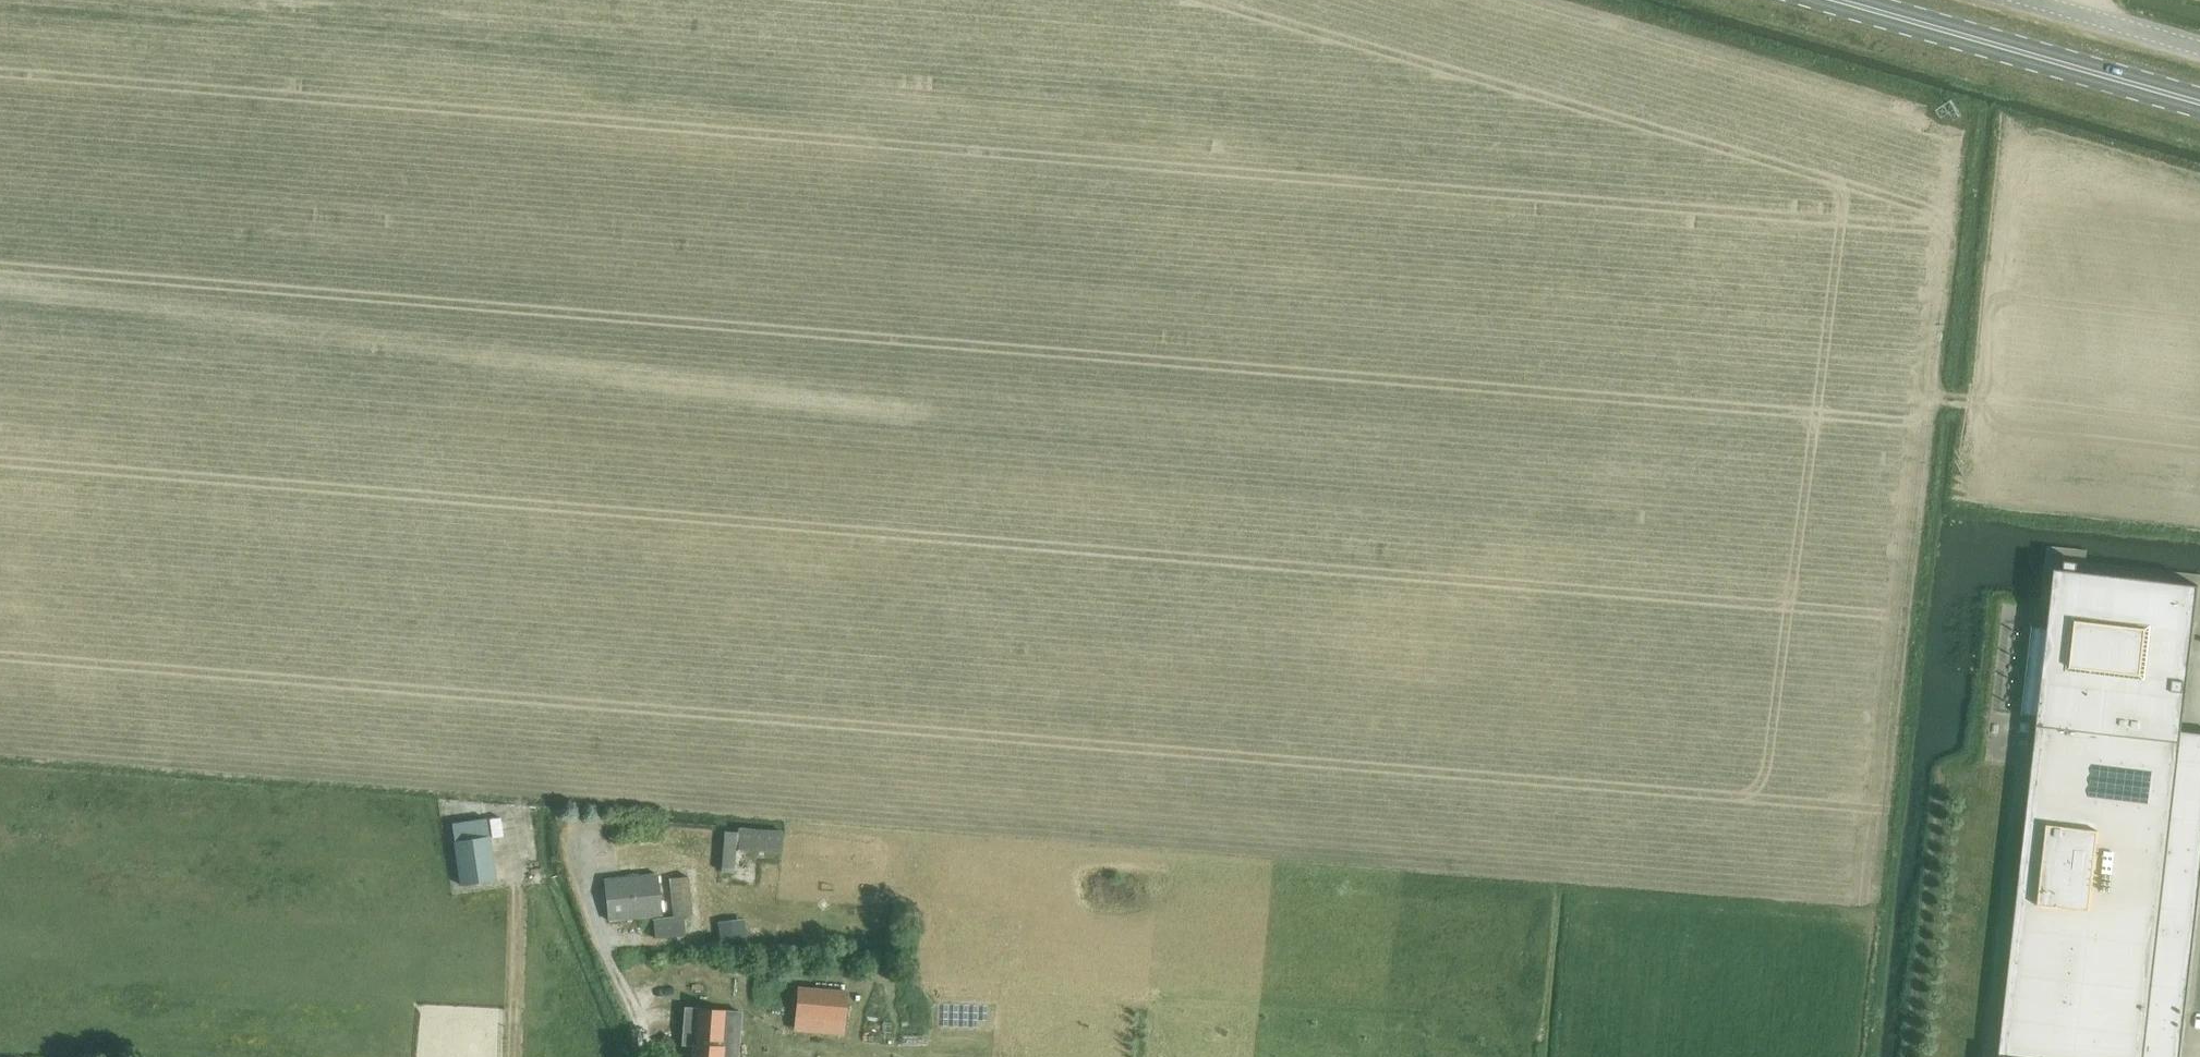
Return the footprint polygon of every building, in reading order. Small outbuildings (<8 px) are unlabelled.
[(2000,1056),(2182,1056),(2199,897),(2199,733),(2182,731),(2199,585),(2056,569),(2051,609),(2051,610),(2071,612),(2069,630),(2032,625),(2022,714),(2039,716),(2033,766),(2046,767),(2032,881),(2020,880),(2000,1056)] [(537,808),(525,810),(528,829),(540,827),(537,808)] [(486,817),(451,823),(454,840),(489,835),(486,817)] [(787,821),(748,820),(748,840),(786,841),(787,821)] [(723,832),(720,871),(733,872),(736,833),(723,832)] [(604,878),(608,920),(662,914),(658,873),(604,878)] [(655,917),(656,936),(687,933),(685,915),(691,914),(687,875),(668,877),(672,916),(655,917)] [(745,927),(722,930),(723,940),(746,937),(745,927)] [(799,989),(797,1022),(844,1025),(847,993),(799,989)] [(694,1044),(722,1046),(722,1056),(737,1056),(741,1010),(686,1004),(683,1044),(694,1044)] [(693,1056),(722,1056),(722,1046),(694,1044),(693,1056)]
